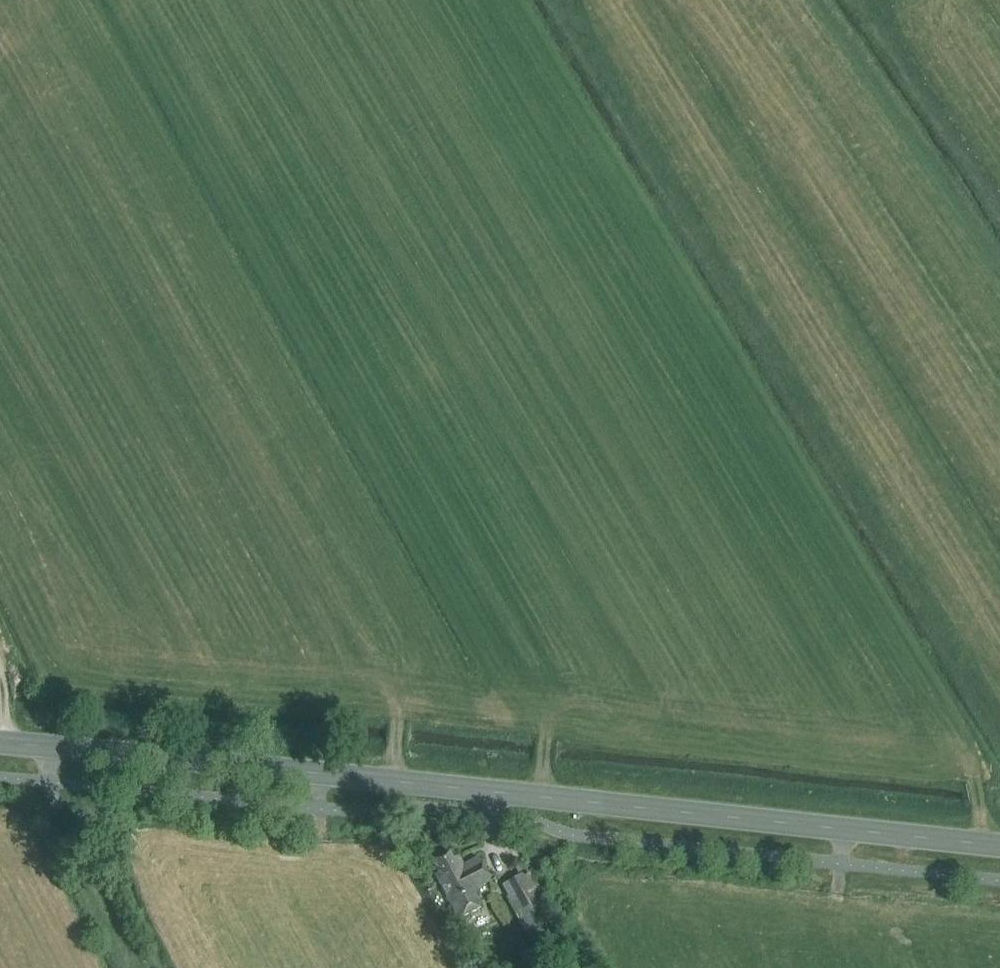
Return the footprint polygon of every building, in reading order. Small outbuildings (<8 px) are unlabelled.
[(452,863),(448,855),(431,863),(438,878),(435,879),(458,924),(482,912),(473,893),(491,884),(483,868),(479,870),(476,864),(464,870),(459,859),(452,863)] [(552,921),(526,874),(502,888),(508,900),(507,901),(526,935),(552,921)]
